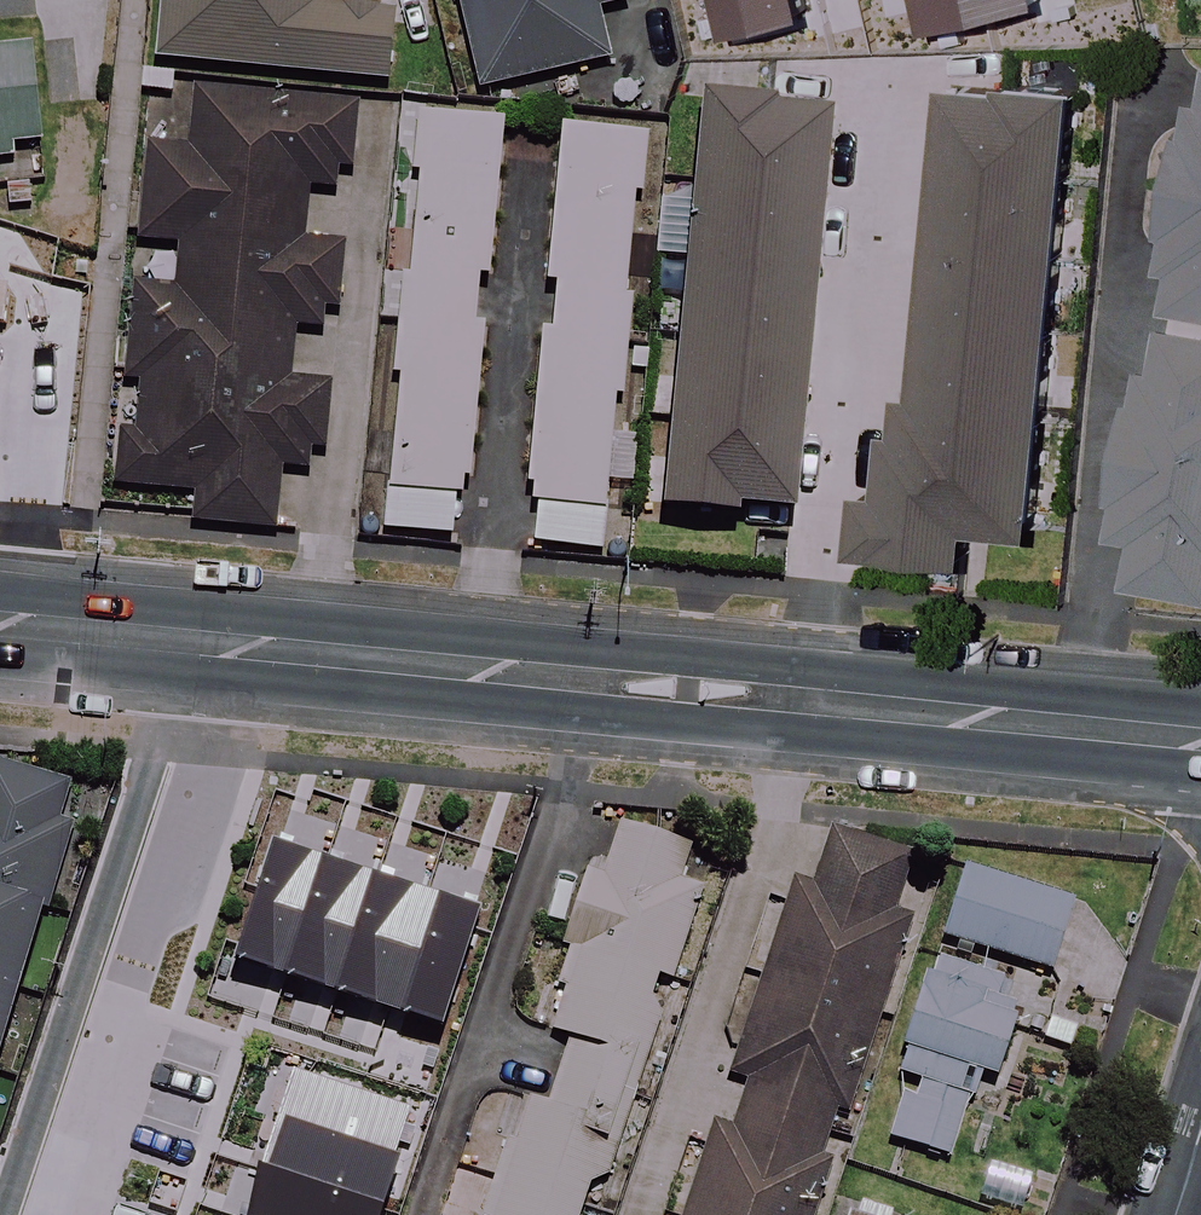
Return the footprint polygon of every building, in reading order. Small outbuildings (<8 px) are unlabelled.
[(157,60),(390,84),(397,14),(316,6),(316,0),(163,0),(157,60)] [(478,92),(613,61),(600,5),(624,0),(456,0),(478,92)] [(16,165),(14,144),(45,142),(39,41),(0,43),(0,166),(16,165)] [(1190,72),(1160,269),(1170,271),(1164,312),(1200,318),(1200,74),(1190,72)] [(1078,97),(955,85),(922,433),(877,428),(865,550),(970,560),(973,528),(1036,534),(1078,97)] [(360,103),(198,91),(194,145),(144,141),(126,381),(140,382),(136,436),(127,435),(123,488),(198,494),(196,523),(276,529),(281,466),(322,469),(329,381),(290,378),(294,322),(338,325),(343,245),(305,242),(309,181),(355,184),(360,103)] [(772,109),(710,103),(672,506),(792,518),(831,115),(772,109)] [(503,121),(424,114),(388,533),(467,539),(503,121)] [(647,133),(558,127),(531,547),(604,552),(615,394),(623,395),(635,202),(643,202),(647,133)] [(1161,329),(1153,373),(1139,370),(1111,537),(1134,541),(1126,588),(1200,601),(1200,336),(1161,329)] [(45,911),(57,914),(91,794),(0,767),(0,1072),(45,911)] [(595,863),(557,985),(568,988),(555,1030),(573,1036),(550,1110),(486,1090),(447,1214),(593,1214),(594,1209),(612,1214),(614,1214),(646,1110),(632,1106),(664,1005),(652,1002),(659,980),(670,984),(701,885),(677,878),(688,845),(619,823),(605,866),(595,863)] [(728,1066),(751,1073),(733,1129),(712,1123),(683,1214),(815,1214),(926,859),(827,829),(809,886),(786,879),(728,1066)] [(1076,904),(964,869),(943,936),(1055,970),(1076,904)] [(404,916),(408,904),(312,873),(230,1129),(324,1159),(339,1114),(394,1132),(425,1035),(445,1041),(477,939),(404,916)] [(1002,998),(1007,979),(935,960),(888,1139),(960,1158),(979,1082),(997,1087),(1019,1003),(1002,998)]
